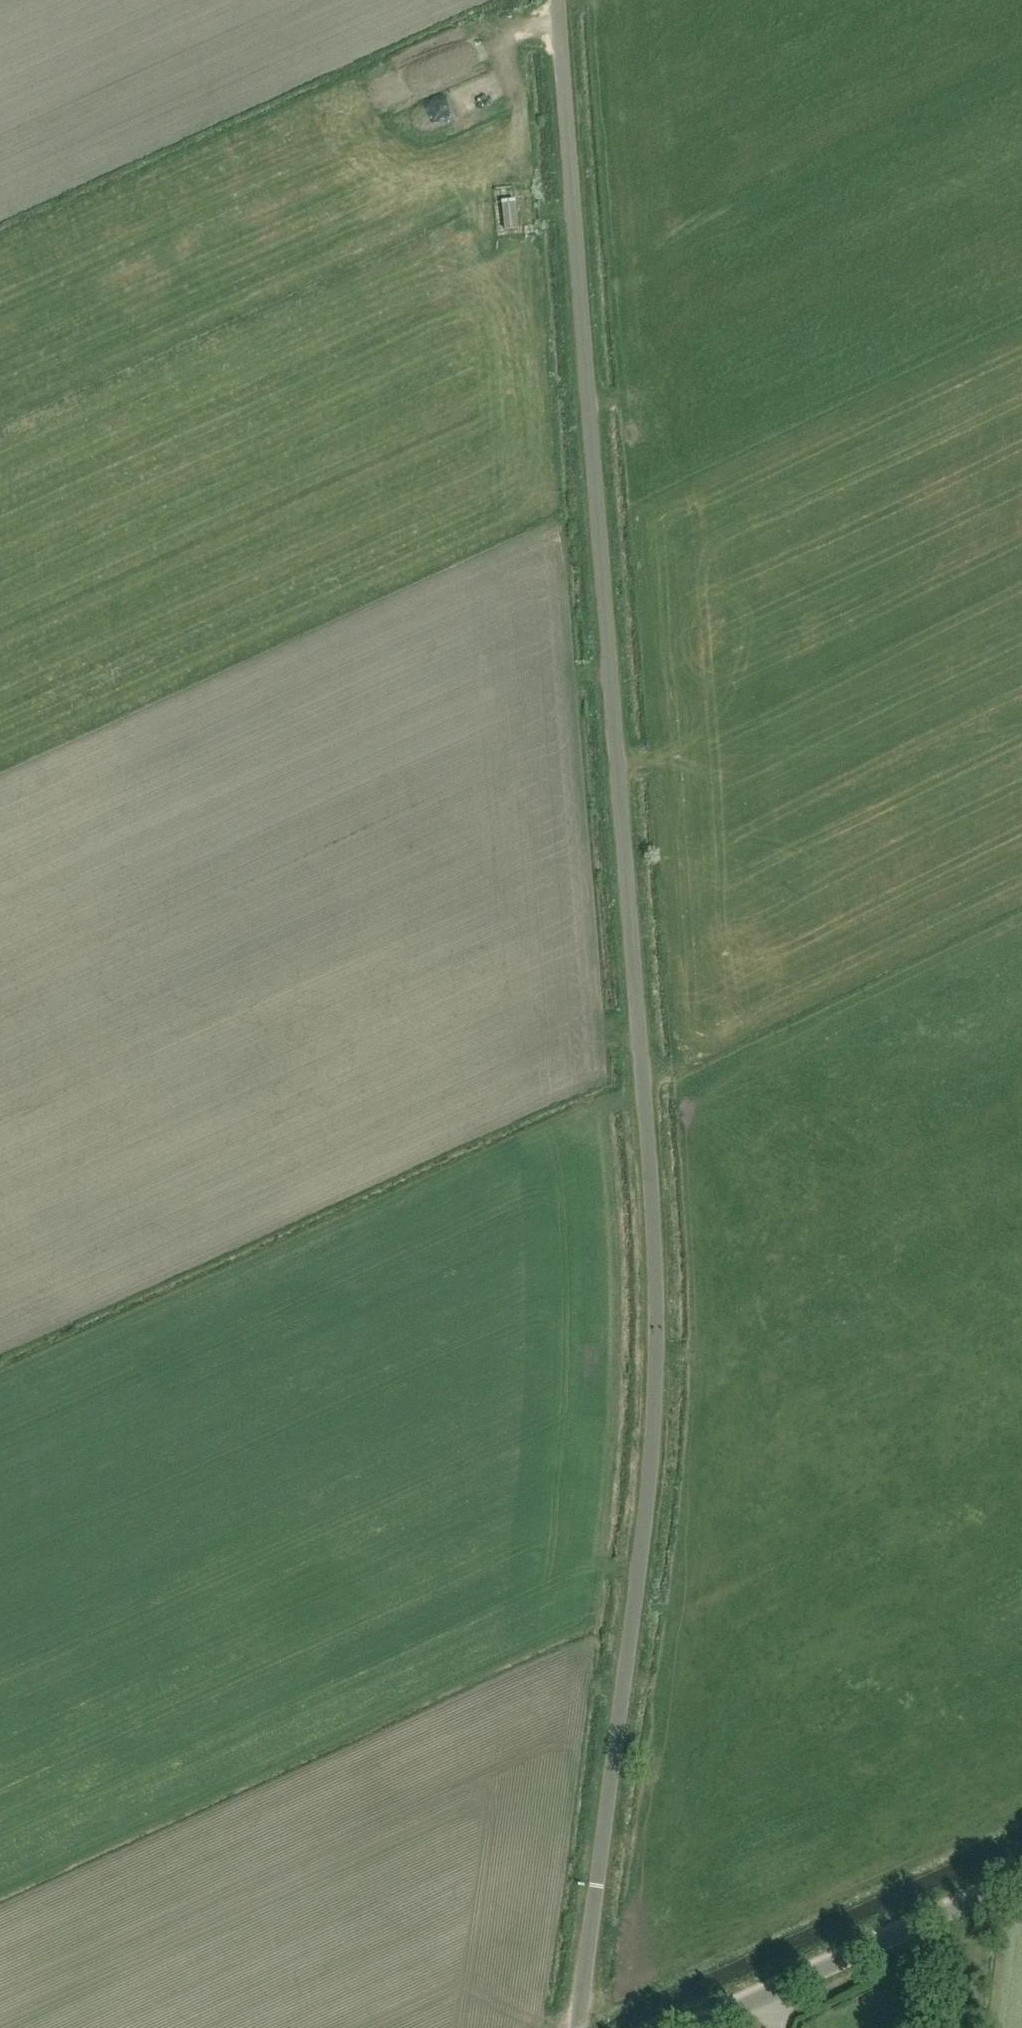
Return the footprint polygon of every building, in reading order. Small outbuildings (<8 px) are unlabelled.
[(512,233),(527,232),(525,200),(510,200),(512,233)]
